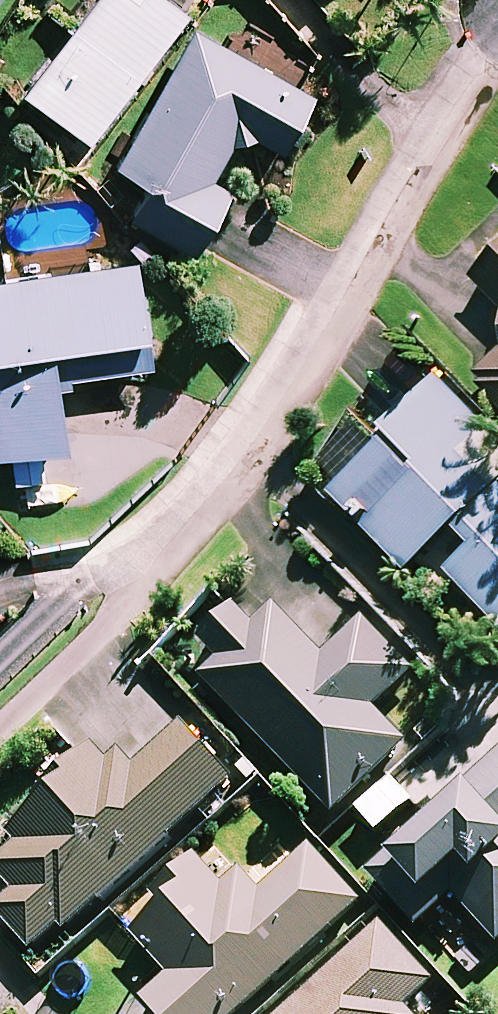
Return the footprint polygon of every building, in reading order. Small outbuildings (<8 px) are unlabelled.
[(160,0),(100,0),(25,97),(90,147),(188,21),(160,0)] [(315,99),(196,33),(119,172),(151,191),(133,224),(197,260),(232,196),(213,185),(241,134),(283,157),(315,99)] [(481,286),(497,302),(497,269),(481,286)] [(11,459),(17,513),(84,506),(81,477),(68,479),(66,454),(60,396),(72,395),(71,383),(152,375),(142,271),(0,286),(0,460),(11,459)] [(480,382),(497,400),(497,364),(480,382)] [(444,382),(388,435),(396,443),(338,497),(412,575),(460,530),(479,549),(452,574),(497,623),(497,440),(444,382)] [(422,670),(369,614),(322,660),(276,613),(256,632),(238,614),(204,646),(223,665),(204,683),(336,821),(411,749),(377,713),(422,670)] [(185,733),(136,780),(104,747),(40,808),(45,814),(0,857),(0,877),(20,897),(0,916),(0,919),(43,965),(233,784),(185,733)] [(371,881),(415,928),(450,896),(497,947),(497,763),(371,881)] [(197,863),(157,899),(168,912),(137,941),(173,982),(145,1006),(152,1013),(248,1013),(363,911),(312,855),(262,899),(241,877),(224,893),(197,863)] [(382,928),(288,1013),(407,1013),(436,988),(382,928)]
